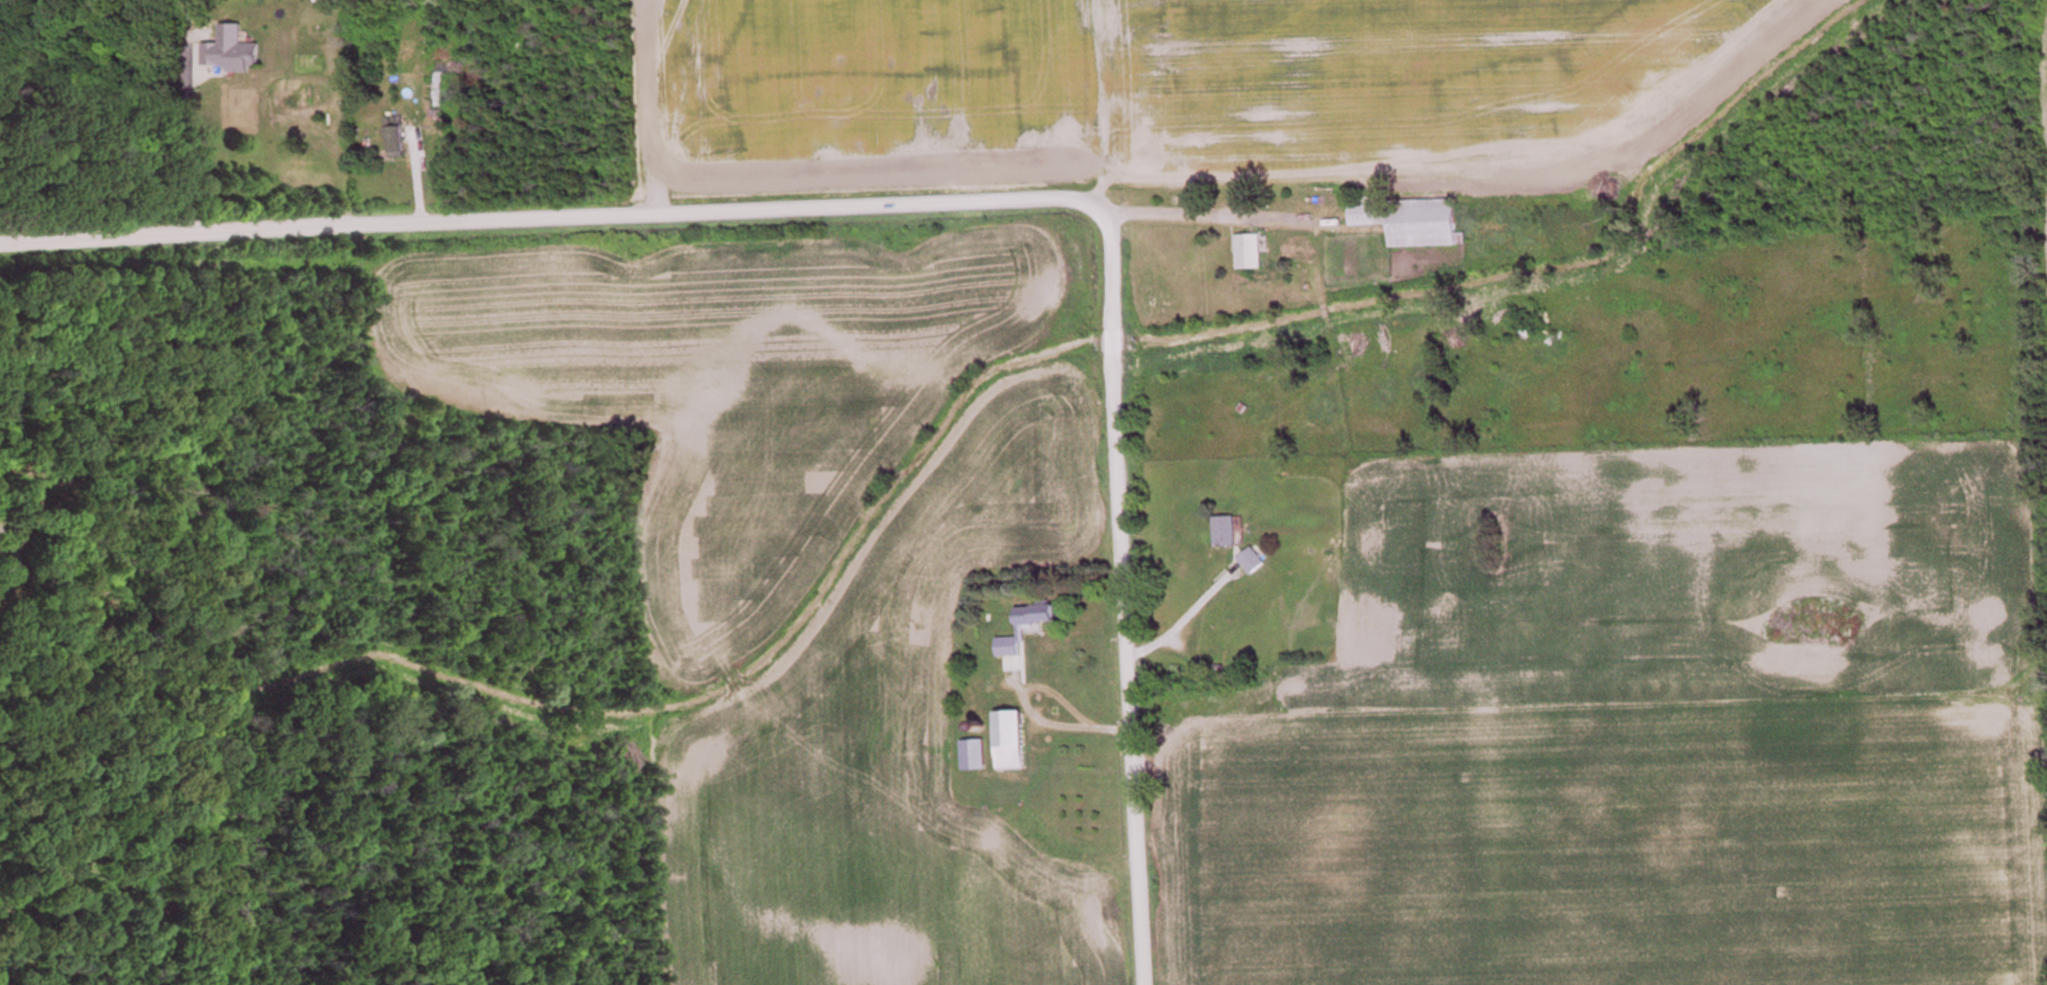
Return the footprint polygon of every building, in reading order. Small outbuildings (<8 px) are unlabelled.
[(230,70),(230,73),(260,74),(260,47),(242,46),(243,27),(221,27),(221,46),(203,45),(203,69),(230,70)] [(405,119),(389,119),(390,161),(405,160),(405,119)] [(1456,200),(1350,202),(1351,228),(1390,227),(1390,250),(1459,248),(1459,241),(1465,241),(1465,236),(1457,236),(1456,200)] [(1239,237),(1239,271),(1263,271),(1263,237),(1239,237)] [(1237,518),(1216,519),(1216,550),(1238,549),(1237,518)] [(1267,567),(1256,549),(1240,558),(1251,576),(1267,567)] [(1020,639),(998,640),(998,658),(1022,658),(1021,645),(1026,645),(1026,630),(1039,630),(1039,623),(1057,623),(1057,606),(1019,607),(1020,639)] [(1025,713),(998,713),(998,770),(1025,770),(1025,713)] [(987,772),(987,741),(963,741),(963,772),(987,772)]
